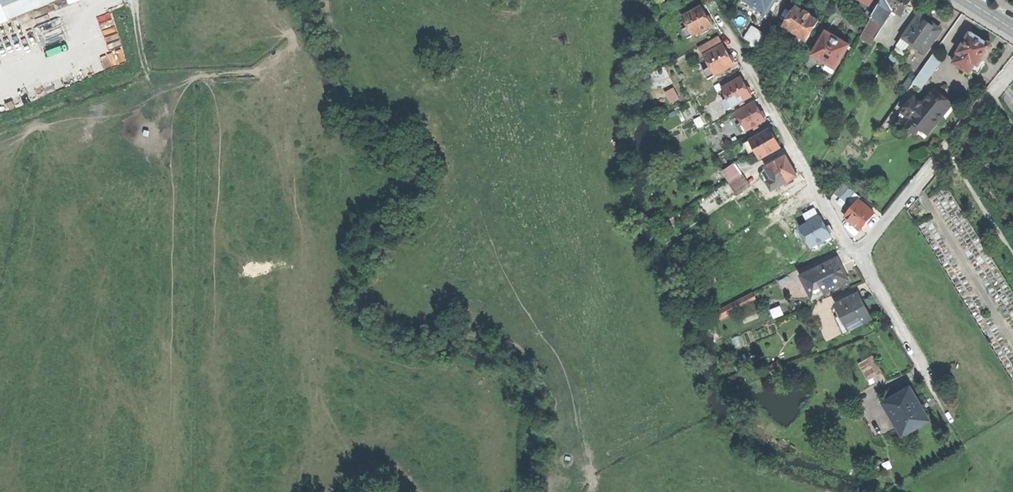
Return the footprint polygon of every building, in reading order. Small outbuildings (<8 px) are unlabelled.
[(10,17),(3,0),(0,0),(0,22),(10,17)] [(10,17),(54,0),(3,0),(10,17)] [(765,18),(771,8),(774,3),(778,3),(780,0),(744,0),(744,1),(750,5),(760,11),(764,14),(763,16),(765,18)] [(870,5),(877,9),(881,2),(882,0),(861,0),(870,5)] [(881,2),(893,10),(903,15),(912,0),(882,0),(881,2)] [(885,25),(893,10),(881,2),(877,9),(872,17),(881,22),(885,25)] [(862,19),(869,23),(872,17),(877,9),(870,5),(862,19)] [(796,6),(784,26),(799,35),(796,40),(803,44),(806,39),(807,40),(819,21),(811,16),(812,14),(809,12),(806,11),(805,12),(796,6)] [(684,31),(688,39),(700,32),(702,36),(706,33),(705,30),(712,26),(711,24),(713,23),(710,17),(707,17),(705,13),(701,7),(683,18),(688,28),(684,31)] [(909,42),(926,53),(942,30),(930,22),(919,14),(898,45),(904,50),(909,42)] [(877,29),(881,22),(872,17),(869,23),(868,24),(877,29)] [(877,39),(885,25),(881,22),(877,29),(868,24),(864,31),(877,39)] [(745,38),(752,42),(759,30),(753,26),(745,38)] [(750,45),(758,50),(767,35),(759,30),(752,42),(750,45)] [(837,37),(826,31),(823,38),(820,37),(815,46),(817,47),(813,55),(828,64),(825,68),(833,73),(850,45),(837,37)] [(970,66),(976,70),(979,65),(988,51),(991,50),(993,47),(992,44),(989,43),(987,43),(979,39),(980,38),(976,36),(973,34),(972,34),(970,33),(958,53),(960,54),(964,57),(962,59),(967,62),(966,63),(970,66)] [(704,57),(706,56),(724,46),(719,37),(699,48),(704,57)] [(909,53),(904,50),(898,45),(894,52),(902,58),(904,59),(909,53)] [(724,46),(706,56),(712,67),(705,70),(710,79),(735,65),(734,63),(736,62),(732,55),(730,56),(727,51),(724,46)] [(115,51),(102,56),(107,68),(119,63),(115,51)] [(898,63),(902,58),(894,52),(890,58),(898,63)] [(913,83),(919,87),(941,57),(934,53),(913,83)] [(954,63),(963,69),(964,66),(960,64),(961,61),(957,58),(954,63)] [(983,67),(979,65),(976,70),(970,66),(968,71),(966,70),(965,70),(965,71),(968,74),(972,74),(974,70),(979,73),(983,67)] [(725,101),(729,109),(753,96),(753,92),(750,87),(747,86),(745,83),(742,78),(724,88),(729,98),(725,101)] [(665,92),(671,103),(679,98),(674,88),(665,92)] [(920,128),(929,134),(938,123),(936,122),(941,116),(943,117),(953,104),(943,96),(939,101),(935,98),(937,96),(936,96),(932,92),(923,104),(914,97),(902,111),(911,118),(910,119),(920,128)] [(739,126),(743,134),(767,121),(766,119),(767,118),(765,114),(763,110),(761,111),(756,103),(737,113),(743,123),(739,126)] [(956,106),(953,104),(943,117),(945,119),(956,106)] [(898,116),(907,123),(910,119),(911,118),(902,111),(898,116)] [(916,133),(918,131),(920,128),(910,119),(907,123),(906,125),(916,133)] [(926,137),(929,134),(920,128),(918,131),(926,137)] [(756,152),(761,160),(781,148),(776,139),(771,130),(745,144),(751,154),(756,152)] [(786,157),(767,169),(774,180),(769,183),(774,191),(785,184),(787,187),(791,185),(789,182),(798,177),(796,175),(798,173),(794,167),(793,168),(790,164),(786,157)] [(723,171),(730,183),(742,176),(734,164),(723,171)] [(730,183),(738,196),(749,189),(742,176),(730,183)] [(835,194),(841,198),(850,188),(844,183),(835,194)] [(841,198),(847,203),(855,192),(850,188),(841,198)] [(854,223),(862,229),(875,213),(860,200),(846,217),(854,223)] [(804,215),(809,223),(819,218),(815,209),(804,215)] [(809,223),(795,231),(798,236),(803,233),(812,248),(832,237),(831,235),(832,234),(828,227),(826,227),(824,223),(820,217),(819,218),(809,223)] [(802,278),(808,289),(819,284),(824,294),(849,282),(843,271),(838,260),(802,278)] [(813,300),(824,294),(819,284),(808,289),(813,300)] [(841,314),(849,330),(872,319),(867,310),(863,301),(859,303),(855,295),(836,305),(841,314)] [(714,318),(718,325),(730,318),(726,311),(714,318)] [(843,333),(849,330),(841,314),(835,317),(843,333)] [(860,364),(868,379),(881,372),(873,357),(860,364)] [(768,369),(772,374),(782,367),(778,362),(768,369)] [(911,387),(884,403),(890,414),(893,412),(906,435),(931,421),(921,405),(911,387)] [(851,398),(856,408),(862,405),(857,395),(851,398)] [(903,437),(906,435),(893,412),(890,414),(903,437)]
